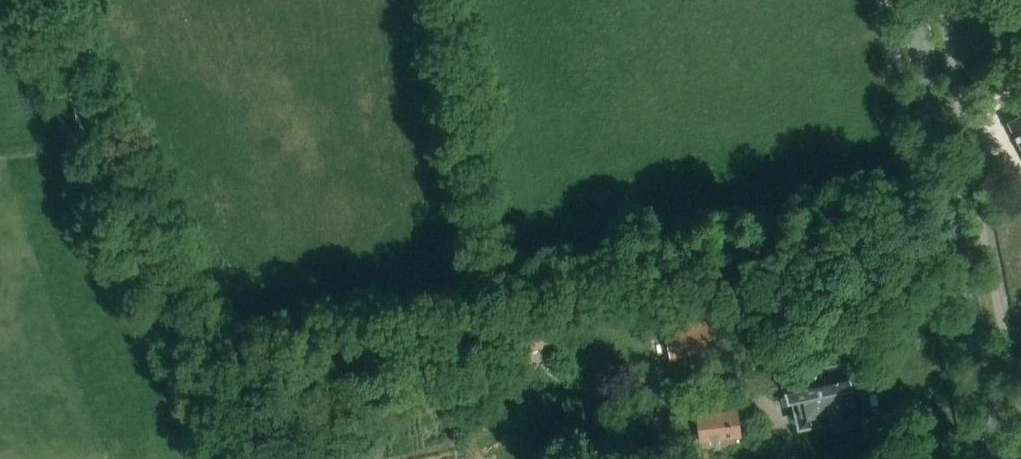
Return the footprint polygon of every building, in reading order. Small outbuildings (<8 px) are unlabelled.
[(1013,130),(1020,146),(1020,125),(1013,130)] [(739,312),(687,320),(688,328),(666,332),(672,362),(746,348),(739,312)] [(543,314),(506,322),(513,354),(550,345),(543,314)] [(788,409),(796,408),(801,428),(831,421),(834,433),(857,427),(855,416),(849,386),(852,385),(847,360),(785,374),(791,401),(786,402),(788,409)] [(701,443),(711,442),(711,445),(721,444),(721,440),(743,437),(739,409),(697,414),(701,443)]
